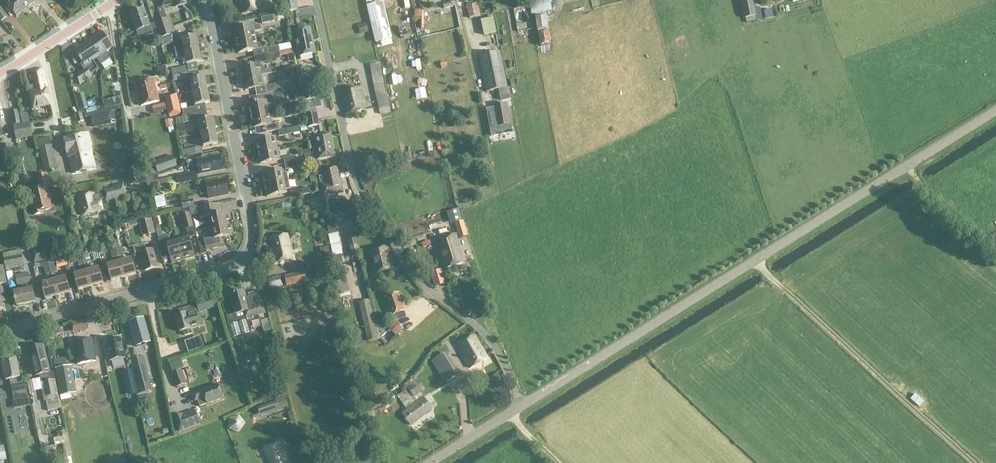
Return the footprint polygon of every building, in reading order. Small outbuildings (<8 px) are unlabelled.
[(20,0),(11,0),(12,1),(8,4),(17,16),(27,8),(20,0)] [(27,8),(35,2),(33,0),(20,0),(27,8)] [(243,13),(261,10),(259,0),(241,0),(243,13)] [(295,0),(283,0),(286,13),(298,10),(295,0)] [(466,4),(467,4),(470,18),(481,16),(477,0),(465,0),(466,4)] [(537,1),(538,11),(551,9),(550,0),(543,0),(537,1)] [(600,7),(599,0),(592,0),(594,8),(600,7)] [(755,16),(756,16),(753,0),(741,3),(745,18),(746,18),(755,16)] [(624,13),(630,13),(629,5),(615,6),(615,17),(625,17),(624,13)] [(8,16),(0,6),(0,19),(2,21),(8,16)] [(403,37),(414,37),(413,8),(402,9),(403,37)] [(155,39),(150,27),(151,27),(144,10),(131,14),(138,32),(137,32),(141,44),(155,39)] [(421,10),(415,11),(415,21),(420,21),(420,30),(424,29),(424,13),(421,13),(421,10)] [(764,12),(766,18),(773,17),(772,10),(764,12)] [(535,26),(547,26),(546,13),(534,14),(535,26)] [(274,21),(273,15),(262,18),(263,24),(274,21)] [(484,36),(496,33),(493,16),(488,17),(489,19),(481,21),(484,36)] [(161,38),(173,34),(168,18),(156,21),(161,38)] [(237,41),(256,38),(254,32),(262,30),(260,25),(253,26),(234,30),(237,41)] [(359,27),(360,35),(369,33),(367,25),(359,27)] [(538,30),(540,41),(549,39),(547,28),(538,30)] [(300,57),(316,54),(311,29),(295,32),(300,57)] [(103,33),(76,52),(84,64),(81,66),(84,70),(77,75),(81,86),(93,77),(92,75),(99,69),(94,61),(113,47),(107,38),(109,36),(106,31),(103,33)] [(175,42),(172,36),(161,41),(163,47),(175,42)] [(182,39),(184,46),(175,48),(176,54),(200,48),(197,36),(182,39)] [(257,44),(256,38),(237,41),(239,53),(258,50),(258,49),(265,48),(264,42),(257,44)] [(267,48),(269,54),(280,52),(279,46),(267,48)] [(188,65),(203,62),(205,61),(203,53),(201,54),(200,48),(176,54),(177,60),(186,58),(188,65)] [(486,92),(508,88),(500,51),(479,56),(486,92)] [(280,52),(269,54),(266,55),(267,62),(281,59),(280,52)] [(542,54),(545,73),(555,72),(552,52),(542,54)] [(370,65),(371,73),(382,70),(380,62),(370,65)] [(260,68),(259,65),(242,68),(244,79),(262,75),(273,73),(272,69),(265,70),(264,67),(260,68)] [(172,69),(173,76),(176,75),(189,72),(187,66),(172,69)] [(42,69),(32,72),(33,76),(30,77),(31,81),(34,80),(35,85),(46,82),(42,69)] [(173,76),(174,82),(190,79),(189,72),(176,75),(173,76)] [(264,86),(262,75),(244,79),(246,90),(264,86)] [(191,80),(192,86),(188,87),(190,94),(193,93),(208,90),(206,77),(191,80)] [(160,82),(156,83),(154,78),(136,83),(142,106),(160,101),(157,90),(162,89),(162,90),(167,88),(166,83),(161,84),(160,82)] [(46,82),(35,85),(35,86),(31,87),(33,93),(30,94),(35,109),(51,105),(49,99),(50,98),(46,82)] [(266,86),(267,93),(285,90),(283,83),(266,86)] [(316,99),(313,83),(301,85),(304,101),(316,99)] [(108,100),(119,92),(116,87),(104,95),(108,100)] [(361,87),(342,91),(346,114),(366,110),(364,101),(370,100),(369,97),(365,98),(364,92),(363,92),(361,87)] [(386,89),(375,91),(380,115),(391,112),(387,92),(386,92),(386,89)] [(211,103),(208,90),(193,93),(196,106),(211,103)] [(256,97),(258,103),(249,105),(251,117),(269,113),(268,107),(275,105),(273,93),(256,97)] [(165,96),(170,116),(182,113),(177,94),(165,96)] [(87,109),(85,102),(79,104),(80,110),(87,109)] [(492,136),(512,132),(507,104),(494,106),(495,108),(487,110),(492,136)] [(184,116),(197,114),(196,107),(183,110),(184,116)] [(18,111),(12,113),(14,126),(21,124),(18,111)] [(79,123),(85,121),(83,113),(77,115),(79,123)] [(269,113),(251,117),(254,128),(265,126),(266,133),(278,131),(280,130),(279,123),(271,125),(269,113)] [(103,114),(92,117),(93,123),(104,121),(103,114)] [(175,119),(176,125),(198,121),(197,114),(184,116),(182,116),(183,117),(175,119)] [(319,126),(317,114),(306,116),(309,128),(319,126)] [(198,121),(200,128),(194,130),(195,135),(216,131),(213,118),(198,121)] [(30,124),(14,127),(17,140),(33,137),(30,124)] [(290,128),(280,130),(278,131),(279,137),(292,135),(290,128)] [(218,144),(216,131),(195,135),(197,141),(202,140),(204,147),(218,144)] [(95,169),(90,147),(91,146),(88,133),(65,139),(67,154),(68,154),(73,174),(95,169)] [(330,134),(315,137),(319,159),(334,156),(330,134)] [(258,152),(277,148),(275,137),(256,141),(258,152)] [(10,145),(2,147),(6,163),(14,161),(10,145)] [(57,169),(52,145),(39,148),(45,171),(57,169)] [(184,157),(203,153),(202,147),(182,150),(184,157)] [(277,148),(258,152),(261,164),(280,160),(277,148)] [(174,155),(155,162),(159,173),(178,166),(174,155)] [(200,174),(224,169),(223,168),(224,168),(225,166),(224,164),(223,162),(222,162),(221,156),(197,160),(200,174)] [(285,164),(297,162),(296,156),(284,158),(285,164)] [(298,168),(297,162),(285,164),(286,170),(298,168)] [(341,184),(338,167),(322,170),(324,183),(321,183),(324,197),(344,193),(342,184),(341,184)] [(287,172),(283,173),(282,170),(263,174),(265,185),(289,181),(287,172)] [(198,180),(196,172),(176,176),(176,177),(178,184),(198,180)] [(47,188),(51,187),(48,175),(37,177),(40,190),(31,192),(34,204),(32,205),(35,216),(43,214),(43,211),(52,209),(47,188)] [(149,190),(161,188),(159,181),(154,182),(153,176),(146,178),(149,190)] [(169,179),(171,186),(178,185),(178,184),(176,177),(169,179)] [(209,198),(229,194),(225,179),(206,183),(207,186),(200,187),(201,195),(208,193),(209,198)] [(291,189),(289,181),(265,185),(268,197),(287,193),(286,190),(291,189)] [(104,190),(105,194),(95,196),(94,193),(77,197),(82,215),(103,210),(101,200),(106,199),(107,201),(127,196),(126,194),(125,194),(124,188),(125,188),(124,183),(113,186),(114,188),(104,190)] [(310,194),(309,188),(290,191),(292,198),(310,194)] [(155,198),(158,208),(163,207),(161,199),(164,198),(164,196),(155,198)] [(190,208),(195,207),(193,200),(182,202),(183,210),(190,208)] [(200,208),(199,209),(200,218),(205,217),(208,229),(213,228),(232,224),(231,222),(234,222),(232,214),(230,214),(229,212),(223,214),(221,204),(200,208)] [(190,213),(182,215),(186,230),(194,227),(190,213)] [(152,219),(139,222),(143,236),(156,233),(152,219)] [(327,223),(329,234),(335,233),(333,222),(327,223)] [(456,224),(458,232),(466,229),(463,222),(456,224)] [(236,233),(235,225),(232,225),(232,224),(213,228),(214,235),(203,238),(206,251),(223,246),(222,238),(234,235),(234,233),(236,233)] [(444,269),(464,263),(456,234),(436,240),(444,269)] [(275,263),(294,259),(288,235),(270,239),(275,263)] [(183,260),(178,242),(171,244),(169,236),(158,239),(162,252),(168,250),(171,264),(183,260)] [(360,255),(356,236),(348,238),(352,257),(360,255)] [(178,242),(183,260),(195,257),(190,238),(178,242)] [(141,252),(139,244),(133,245),(134,251),(135,251),(135,253),(141,252)] [(91,253),(89,246),(81,247),(83,254),(91,253)] [(396,268),(388,246),(369,251),(374,274),(396,268)] [(35,263),(50,260),(48,249),(33,252),(35,263)] [(145,271),(158,267),(153,249),(140,253),(145,271)] [(21,250),(3,254),(6,271),(25,267),(21,250)] [(88,254),(82,256),(85,264),(91,262),(88,254)] [(85,264),(82,256),(77,257),(76,257),(66,260),(68,265),(78,262),(79,266),(85,264)] [(132,259),(126,261),(125,256),(118,257),(120,262),(124,277),(137,274),(132,259)] [(52,273),(49,265),(49,262),(40,263),(42,268),(44,267),(46,275),(52,273)] [(124,277),(120,262),(107,266),(111,281),(124,277)] [(55,263),(49,265),(52,273),(58,272),(55,263)] [(453,266),(456,276),(468,272),(466,263),(453,266)] [(99,268),(87,272),(91,287),(104,283),(99,268)] [(446,284),(441,270),(431,273),(435,287),(446,284)] [(87,272),(86,272),(74,275),(78,290),(91,287),(87,272)] [(285,277),(287,287),(307,283),(305,273),(285,277)] [(32,288),(31,288),(30,283),(28,274),(16,276),(18,285),(21,284),(22,290),(13,292),(16,306),(36,302),(32,288)] [(46,277),(47,283),(41,285),(45,299),(58,296),(54,281),(52,275),(46,277)] [(66,277),(54,281),(58,296),(70,292),(66,277)] [(230,295),(235,314),(226,316),(230,328),(230,332),(231,336),(233,339),(234,339),(234,340),(251,335),(252,334),(252,330),(251,326),(249,323),(247,318),(265,314),(259,292),(251,294),(253,302),(247,304),(244,291),(230,295)] [(407,317),(405,311),(399,293),(385,298),(394,321),(407,317)] [(218,307),(215,298),(215,296),(196,303),(200,313),(218,307)] [(381,339),(372,299),(359,302),(368,342),(381,339)] [(199,325),(196,315),(198,314),(196,305),(179,310),(180,315),(176,316),(180,332),(184,331),(185,336),(192,334),(191,329),(190,327),(199,325)] [(489,328),(495,326),(492,316),(486,318),(489,328)] [(270,331),(272,330),(269,319),(261,321),(264,333),(270,332),(270,331)] [(148,337),(149,336),(144,320),(130,324),(135,340),(137,347),(150,343),(148,337)] [(393,326),(399,333),(403,329),(397,322),(393,326)] [(388,340),(395,332),(390,328),(383,335),(388,340)] [(184,337),(188,349),(203,345),(200,333),(184,337)] [(488,358),(486,354),(475,335),(457,346),(471,369),(488,358)] [(96,361),(95,353),(92,339),(73,342),(78,365),(96,361)] [(111,361),(125,358),(121,339),(107,342),(111,361)] [(51,380),(48,363),(43,345),(29,349),(33,367),(35,366),(37,372),(38,376),(39,375),(41,383),(44,382),(47,397),(56,395),(53,380),(51,380)] [(445,354),(439,358),(432,362),(445,383),(458,375),(445,354)] [(146,368),(143,357),(138,359),(132,360),(138,384),(137,385),(139,394),(152,391),(146,368)] [(3,363),(7,380),(12,379),(14,385),(21,383),(20,378),(16,360),(3,363)] [(61,397),(77,394),(72,366),(56,369),(61,397)] [(124,372),(128,389),(135,387),(132,370),(124,372)] [(188,384),(182,370),(171,374),(176,388),(188,384)] [(14,385),(11,385),(13,394),(19,392),(20,398),(28,397),(27,391),(28,391),(26,382),(21,383),(14,385)] [(223,398),(218,385),(192,395),(195,401),(197,400),(200,407),(207,404),(223,398)] [(920,404),(924,398),(913,392),(909,399),(920,404)] [(288,406),(285,397),(258,407),(261,416),(288,406)] [(432,409),(424,397),(402,413),(411,425),(432,409)] [(21,400),(23,407),(31,406),(29,398),(21,400)] [(372,404),(363,406),(365,415),(374,412),(372,404)] [(195,411),(183,415),(183,414),(174,418),(179,432),(200,424),(195,411)] [(575,420),(582,417),(580,412),(573,416),(575,420)] [(233,429),(239,422),(234,418),(228,425),(233,429)] [(264,450),(270,462),(290,462),(281,442),(264,450)] [(297,455),(294,456),(297,462),(305,462),(301,453),(297,455)]
